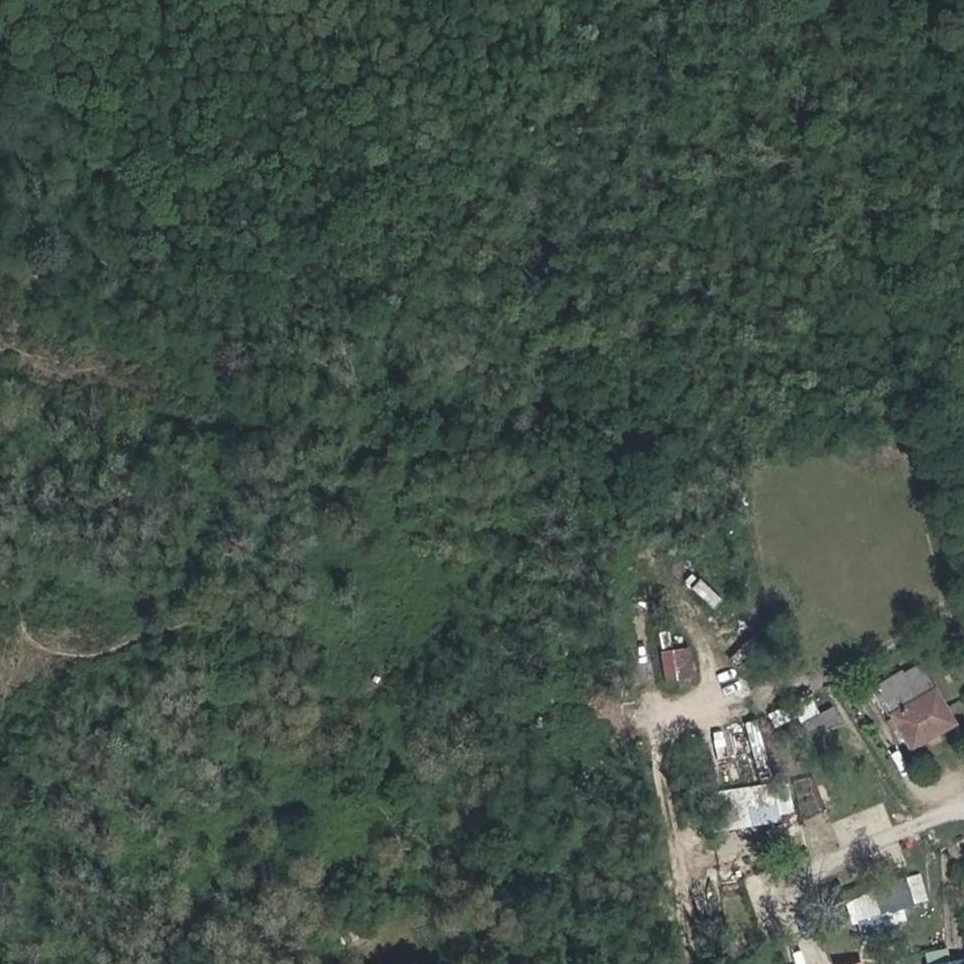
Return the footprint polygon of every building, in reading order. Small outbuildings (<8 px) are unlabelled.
[(665,679),(695,679),(695,646),(664,647),(665,679)] [(884,700),(915,750),(960,722),(926,672),(884,700)] [(725,783),(725,822),(792,821),(791,783),(725,783)] [(851,893),(857,918),(928,901),(921,875),(851,893)]
